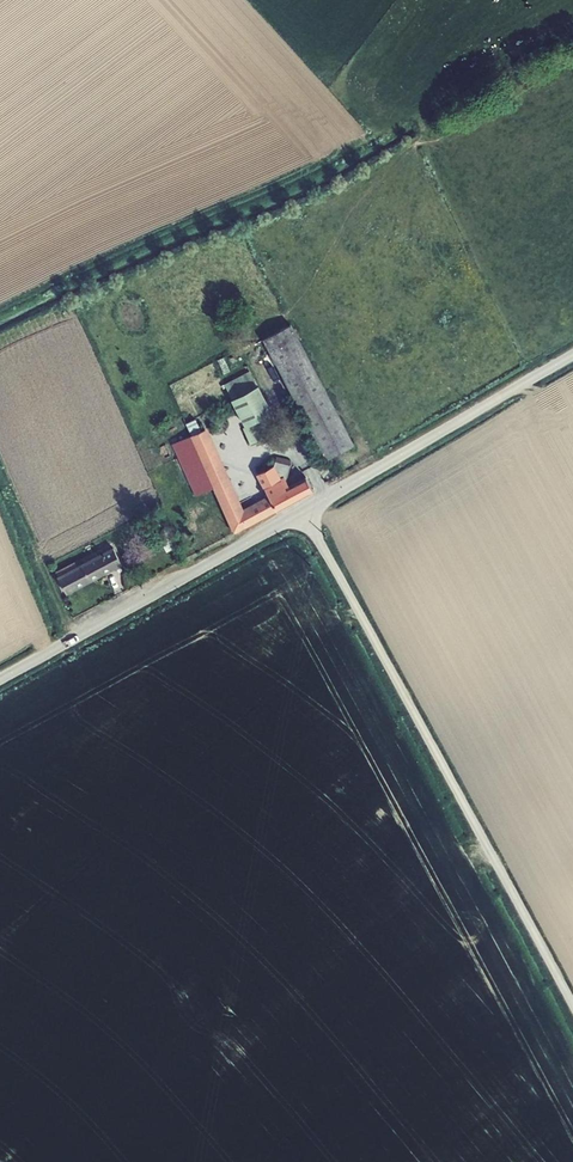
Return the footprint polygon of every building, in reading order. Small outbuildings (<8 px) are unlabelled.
[(292,324),(263,338),(327,459),(354,444),(292,324)] [(224,384),(232,398),(257,385),(249,371),(224,384)] [(272,413),(258,384),(257,385),(232,398),(231,398),(245,426),(272,413)] [(242,427),(251,445),(281,431),(272,413),(245,426),(242,427)] [(185,423),(191,435),(201,430),(195,418),(185,423)] [(213,488),(233,534),(313,491),(307,477),(289,486),(286,488),(281,478),(281,477),(274,464),(256,473),(268,496),(255,503),(251,497),(241,502),(207,428),(201,430),(191,435),(190,435),(213,488)] [(195,496),(213,488),(190,435),(172,444),(195,496)] [(276,456),(274,464),(281,477),(285,478),(287,478),(291,463),(290,462),(291,460),(276,456)] [(284,475),(281,477),(281,478),(286,488),(289,486),(285,478),(284,475)] [(177,547),(170,534),(161,539),(167,552),(177,547)] [(67,594),(123,564),(113,545),(77,565),(59,575),(58,576),(67,594)] [(57,571),(59,575),(77,565),(75,561),(57,571)]
